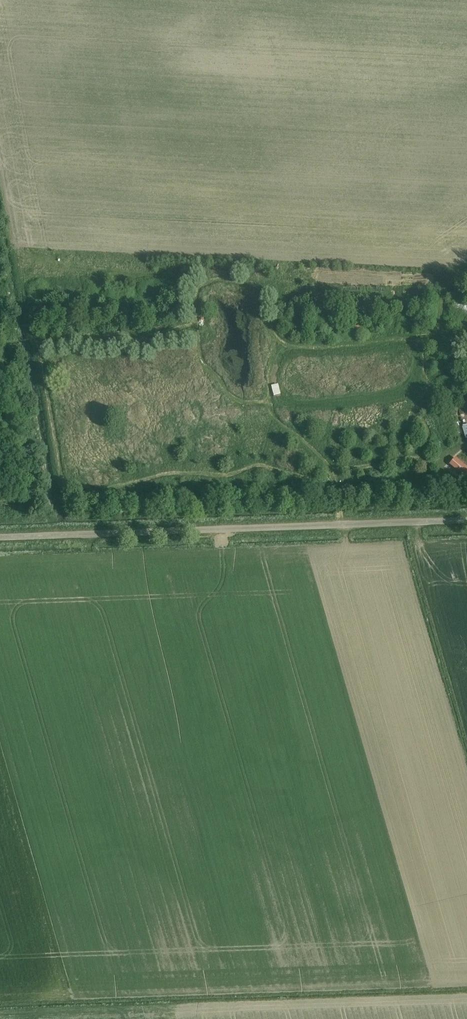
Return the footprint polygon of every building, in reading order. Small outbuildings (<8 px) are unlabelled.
[(449,465),(466,480),(466,466),(456,457),(449,465)]
